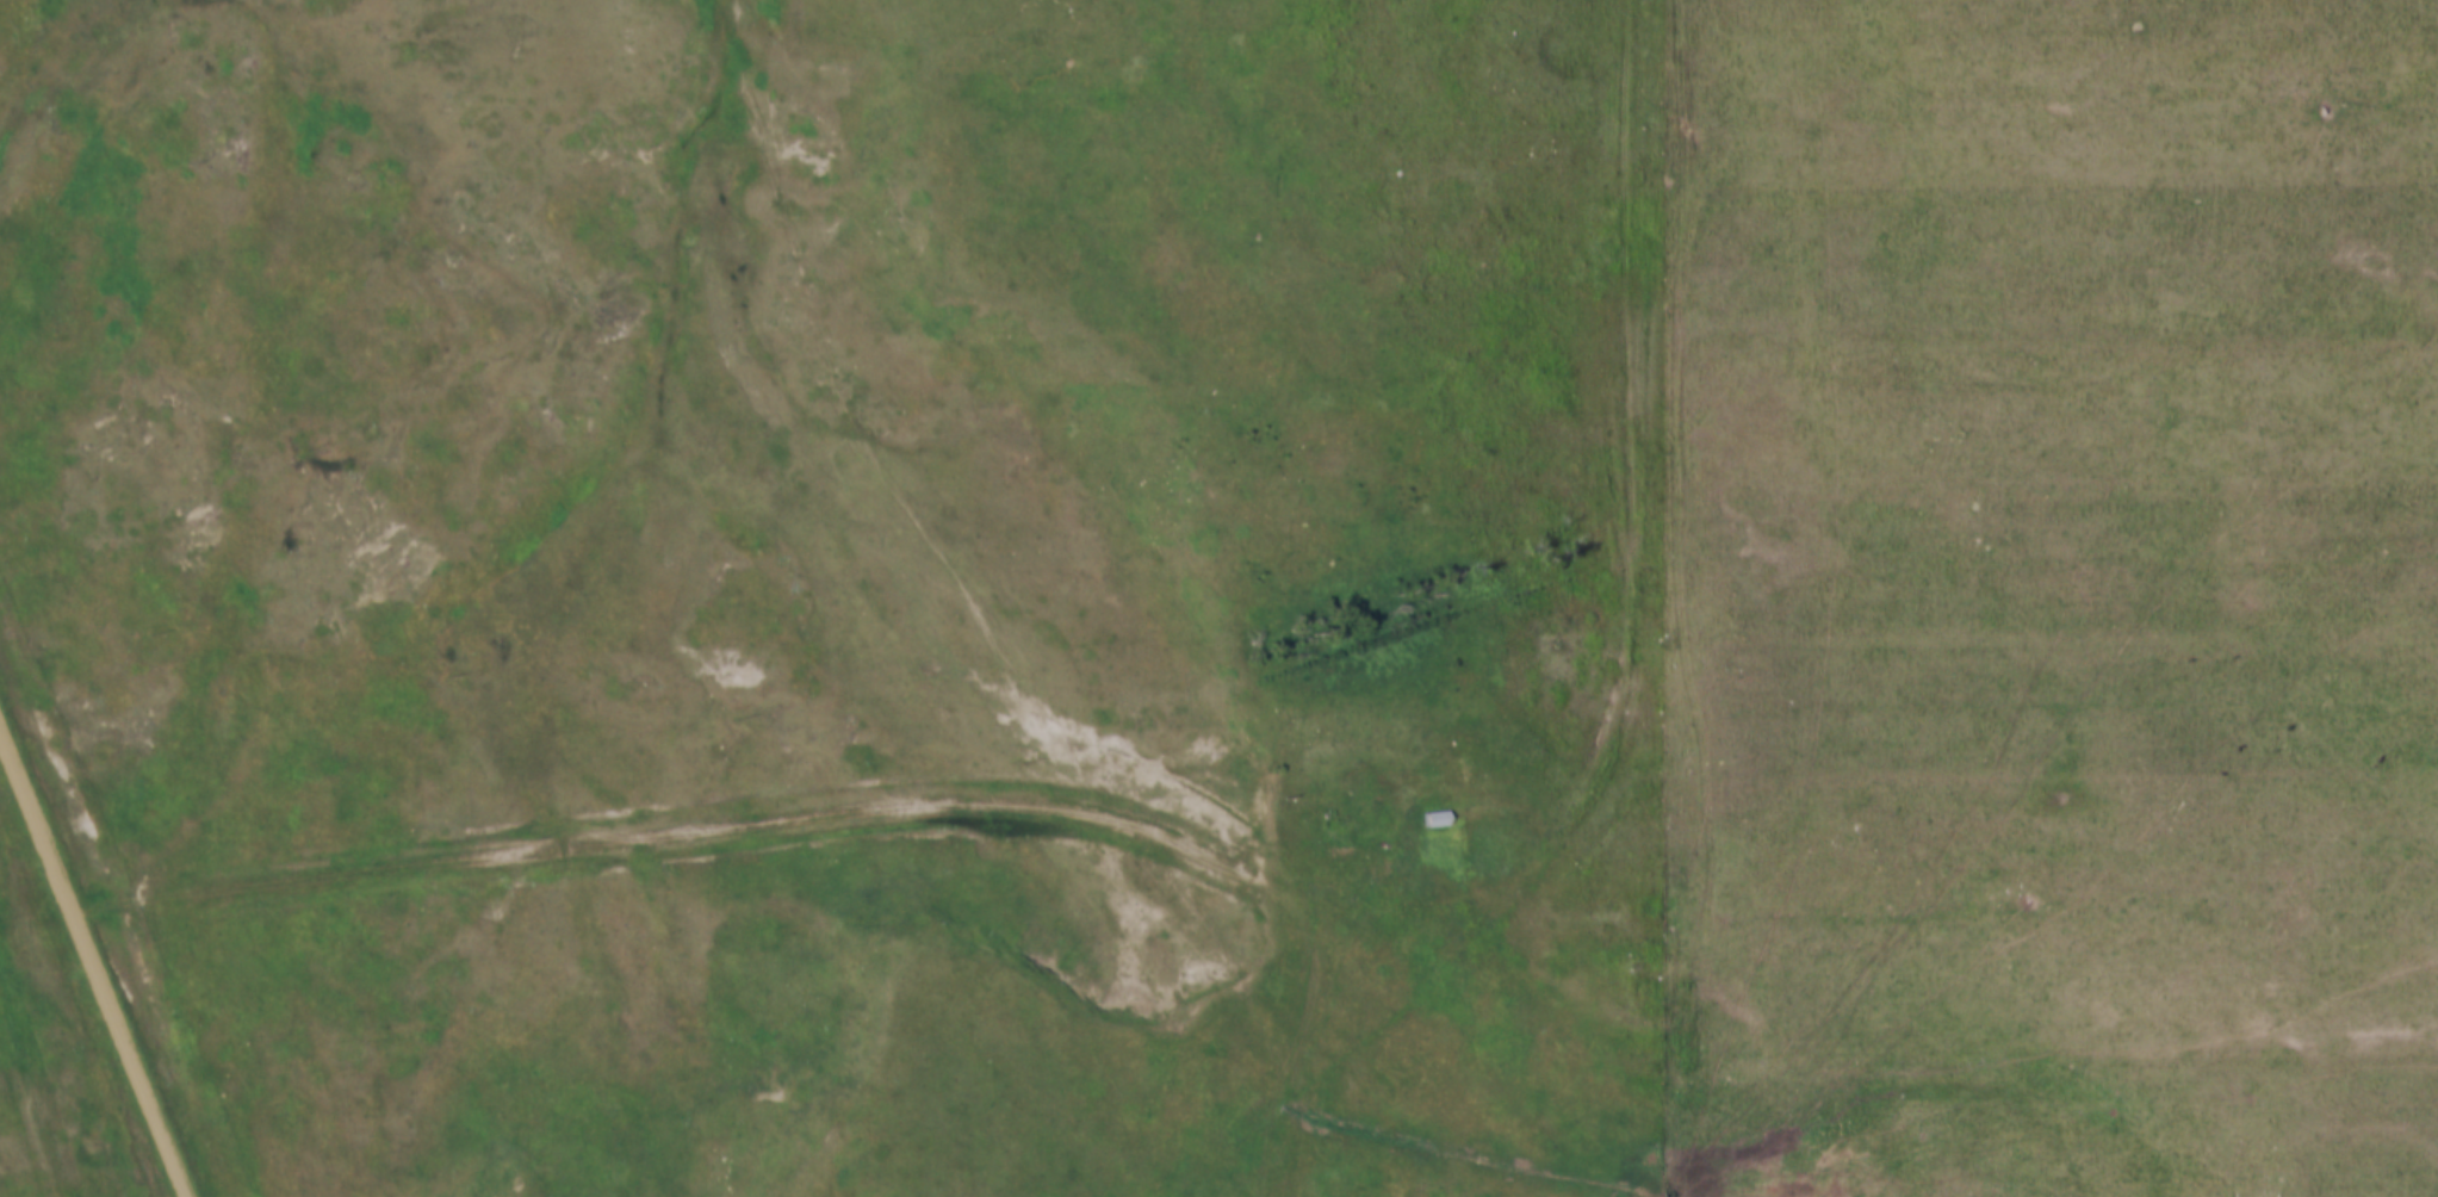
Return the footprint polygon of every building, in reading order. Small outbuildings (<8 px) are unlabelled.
[(1439,813),(1418,813),(1418,826),(1439,826),(1439,813)] [(1429,818),(1451,815),(1452,831),(1432,833),(1429,818)]
